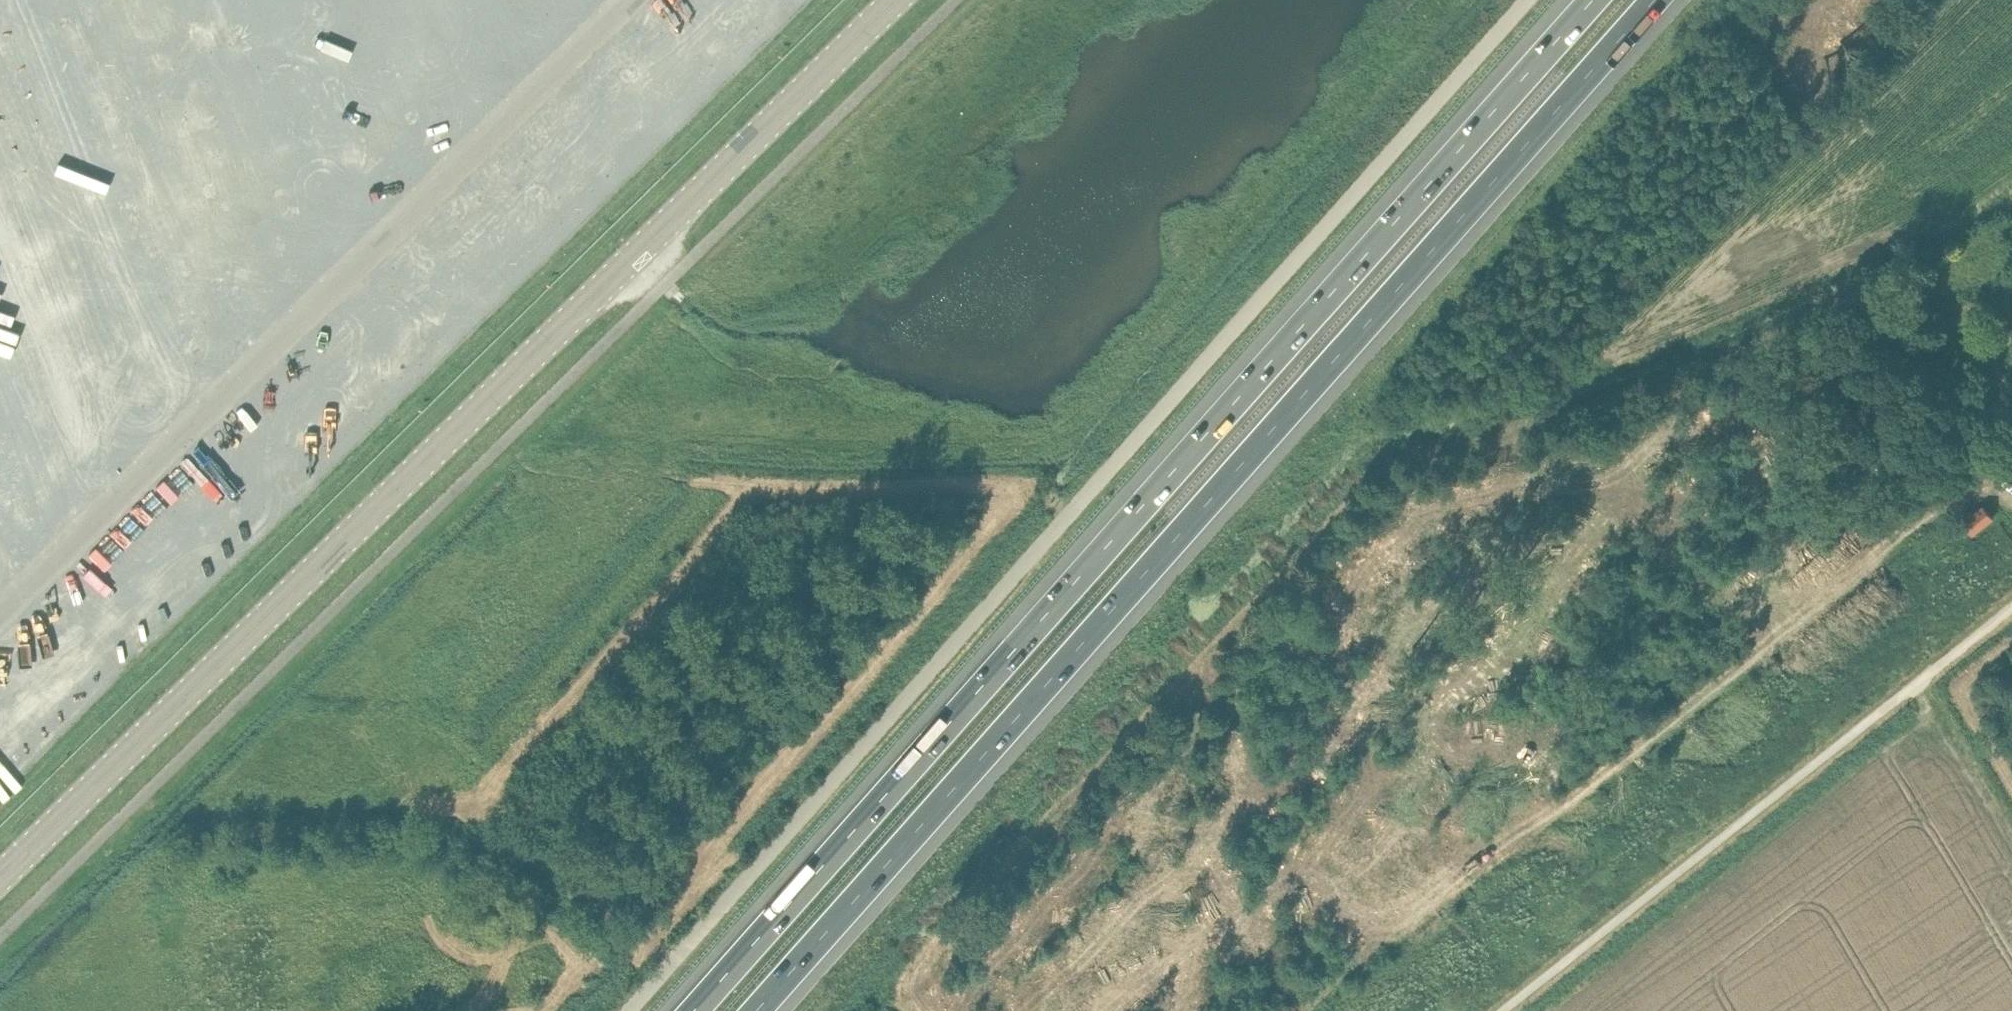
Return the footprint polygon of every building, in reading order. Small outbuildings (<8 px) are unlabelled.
[(1973,531),(1992,516),(1984,506),(1965,520),(1973,531)]
